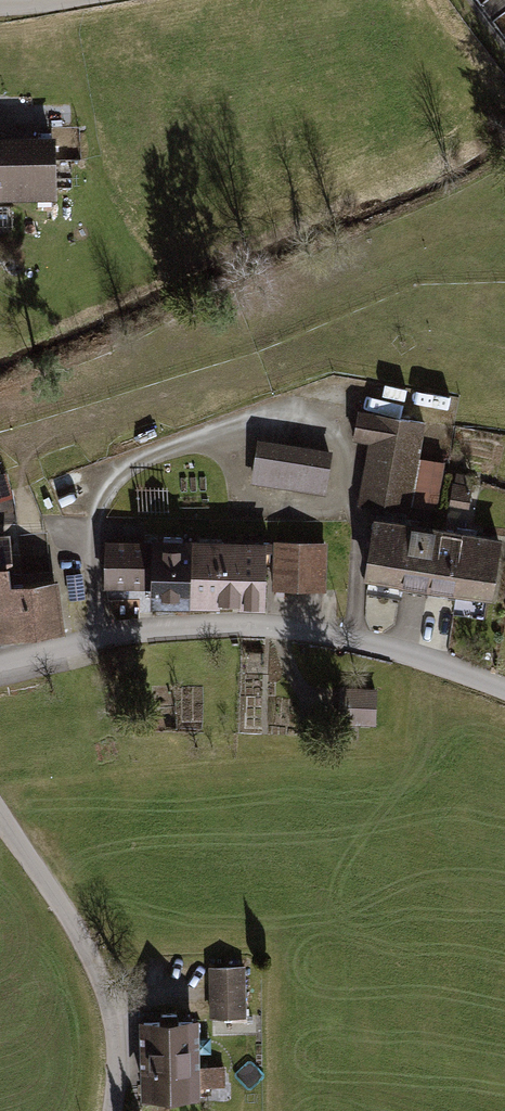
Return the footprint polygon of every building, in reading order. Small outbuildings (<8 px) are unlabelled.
[(56,206),(54,142),(0,143),(0,207),(56,206)] [(427,428),(359,415),(353,446),(369,449),(358,511),(410,521),(427,428)] [(333,456),(259,446),(253,489),(327,500),(333,456)] [(11,490),(0,461),(0,462),(0,494),(11,490)] [(452,502),(469,504),(471,486),(454,484),(452,502)] [(429,595),(439,533),(375,523),(365,585),(429,595)] [(493,606),(504,544),(439,533),(429,595),(493,606)] [(0,541),(0,646),(67,639),(61,586),(11,591),(6,540),(0,541)] [(192,613),(193,547),(107,546),(107,596),(150,596),(150,613),(192,613)] [(193,547),(192,613),(218,614),(218,547),(193,547)] [(218,547),(218,614),(244,614),(244,547),(218,547)] [(244,547),(244,614),(270,614),(270,601),(270,548),(244,547)] [(270,548),(270,601),(329,601),(330,549),(270,548)] [(374,698),(340,697),(340,732),(373,733),(374,698)] [(247,970),(210,970),(210,1021),(247,1021),(247,970)] [(198,1023),(136,1025),(139,1107),(200,1105),(199,1092),(227,1091),(226,1072),(200,1073),(198,1023)]
